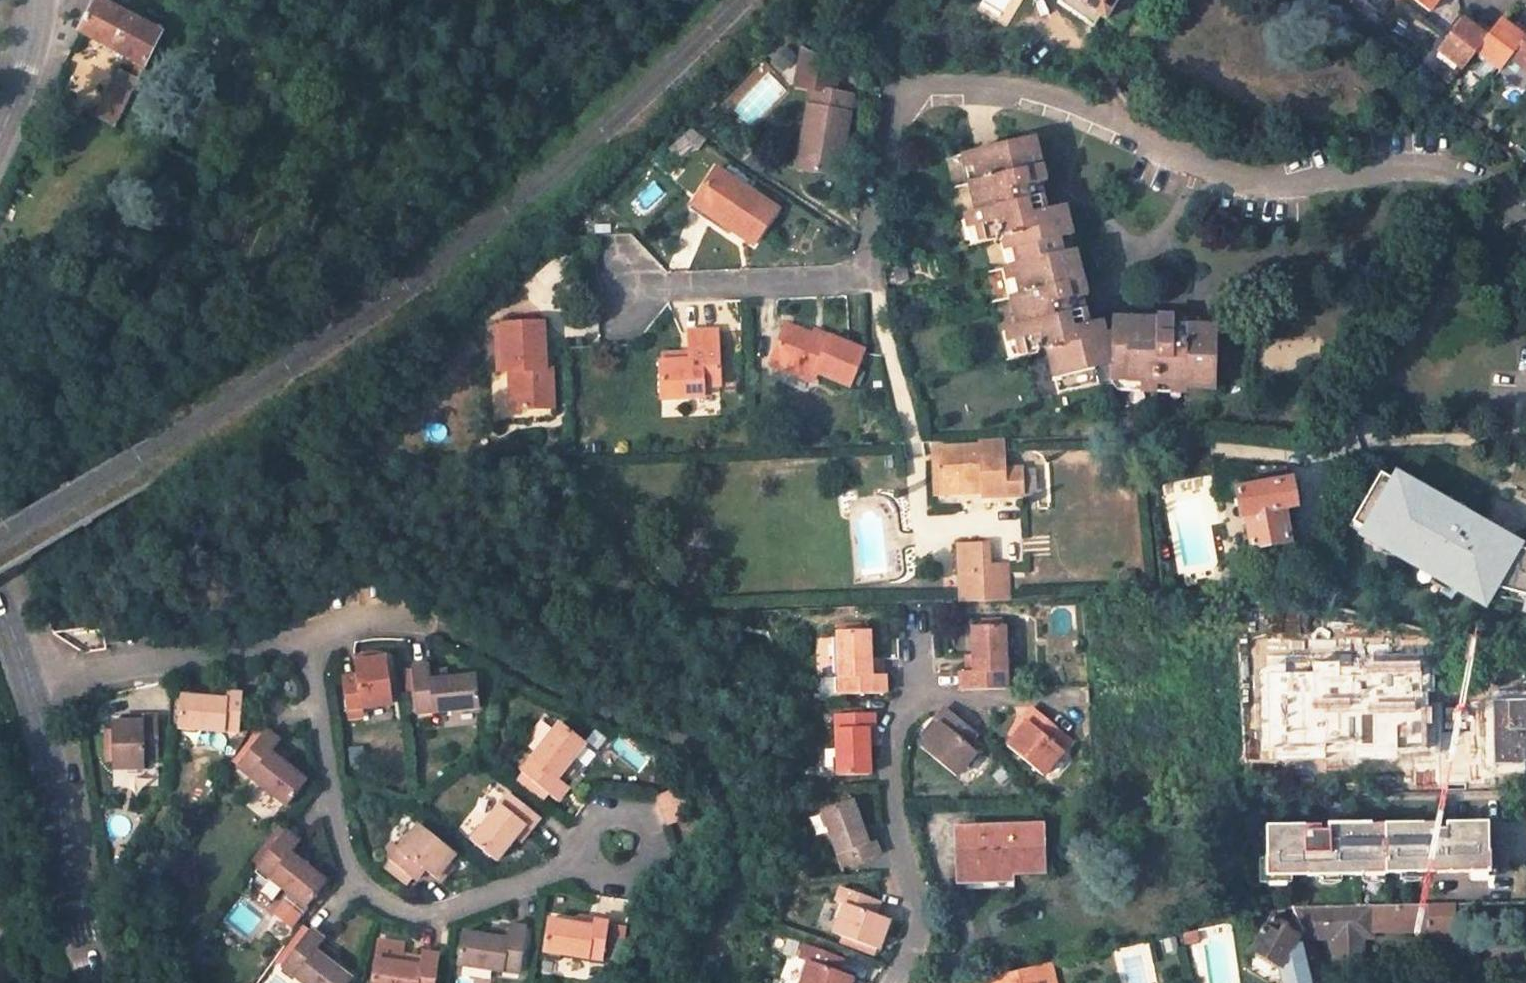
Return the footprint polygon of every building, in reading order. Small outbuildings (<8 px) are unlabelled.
[(162,34),(97,0),(80,34),(138,64),(146,67),(162,34)] [(1060,3),(1094,26),(1101,15),(1106,18),(1117,0),(1062,0),(1060,3)] [(1429,12),(1439,0),(1413,0),(1429,12)] [(1473,27),(1461,18),(1437,50),(1461,70),(1475,52),(1489,33),(1477,23),(1473,27)] [(1516,26),(1513,30),(1500,20),(1489,33),(1475,52),(1500,71),(1509,59),(1525,37),(1525,34),(1516,26)] [(1509,59),(1525,72),(1525,37),(1509,59)] [(796,86),(811,89),(802,137),(809,138),(804,170),(839,175),(852,96),(834,93),(838,67),(802,49),(796,86)] [(140,80),(146,67),(138,64),(132,76),(140,80)] [(132,76),(120,70),(96,119),(117,129),(140,80),(132,76)] [(802,137),(797,168),(804,170),(809,138),(802,137)] [(1043,184),(1031,138),(973,152),(981,182),(968,185),(975,213),(972,214),(980,244),(994,242),(997,235),(1001,241),(1010,239),(1017,266),(1013,267),(1020,295),(1010,297),(1018,326),(1013,328),(1019,356),(1033,353),(1036,343),(1045,352),(1047,352),(1054,378),(1087,371),(1091,386),(1113,381),(1116,380),(1139,381),(1138,391),(1156,392),(1156,383),(1186,384),(1186,389),(1215,390),(1217,327),(1202,327),(1188,326),(1189,321),(1173,321),(1174,318),(1157,317),(1157,320),(1111,319),(1110,333),(1104,334),(1100,321),(1088,325),(1083,310),(1088,309),(1085,297),(1075,251),(1070,252),(1062,254),(1059,240),(1066,239),(1070,237),(1062,206),(1057,207),(1046,210),(1042,197),(1046,196),(1043,184)] [(973,152),(960,155),(968,185),(981,182),(973,152)] [(776,208),(717,170),(698,198),(726,216),(722,224),(753,244),(776,208)] [(1057,207),(1051,182),(1043,184),(1046,196),(1042,197),(1046,210),(1057,207)] [(698,198),(691,210),(719,228),(722,224),(726,216),(698,198)] [(972,214),(962,217),(969,247),(980,244),(972,214)] [(1010,239),(1001,241),(1008,268),(1013,267),(1017,266),(1010,239)] [(1070,252),(1066,239),(1059,240),(1062,254),(1070,252)] [(2,267),(0,275),(0,276),(17,280),(19,270),(2,267)] [(1008,268),(1004,269),(1010,297),(1020,295),(1013,267),(1008,268)] [(1100,321),(1093,295),(1085,297),(1088,309),(1083,310),(1088,325),(1100,321)] [(542,324),(502,327),(503,371),(510,371),(511,410),(552,407),(551,369),(544,369),(543,353),(542,324)] [(849,386),(863,350),(829,336),(827,342),(813,337),(785,325),(772,359),(815,376),(817,373),(849,386)] [(1013,328),(1003,330),(1010,358),(1019,356),(1013,328)] [(829,336),(815,330),(813,337),(827,342),(829,336)] [(716,332),(688,333),(689,354),(689,362),(662,363),(660,363),(660,399),(703,397),(702,386),(718,386),(716,332)] [(689,354),(662,355),(662,363),(689,362),(689,354)] [(772,359),(769,366),(813,383),(815,376),(772,359)] [(1054,378),(1057,393),(1091,386),(1087,371),(1054,378)] [(1113,381),(1121,390),(1138,391),(1139,381),(1116,380),(1113,381)] [(1156,392),(1186,393),(1186,389),(1186,384),(1156,383),(1156,392)] [(1023,468),(1004,468),(1002,440),(978,441),(978,446),(933,448),(934,494),(984,492),(984,499),(984,502),(1024,501),(1023,468)] [(1245,516),(1252,549),(1290,543),(1284,509),(1297,508),(1291,479),(1287,479),(1285,466),(1213,466),(1218,493),(1235,490),(1239,517),(1245,516)] [(1492,543),(1498,536),(1408,482),(1405,487),(1381,473),(1353,522),(1390,544),(1387,549),(1483,605),(1493,589),(1525,597),(1525,552),(1492,543)] [(934,494),(934,502),(984,499),(984,492),(934,494)] [(987,545),(957,546),(960,602),(1008,600),(1007,565),(988,566),(987,545)] [(1135,579),(1134,571),(1122,572),(1122,580),(1135,579)] [(103,626),(90,628),(93,651),(106,649),(106,644),(103,626)] [(1007,688),(1005,627),(972,626),(972,655),(973,672),(966,672),(959,672),(960,690),(1007,688)] [(838,695),(886,693),(885,675),(879,676),(871,676),(870,660),(869,630),(836,631),(838,695)] [(376,651),(353,654),(354,662),(377,659),(376,651)] [(393,705),(387,658),(377,659),(354,662),(356,677),(343,679),(348,720),(365,719),(364,713),(363,708),(378,707),(393,705)] [(879,676),(878,659),(870,660),(871,676),(879,676)] [(417,715),(479,709),(475,676),(449,679),(431,681),(430,673),(430,666),(412,668),(417,715)] [(449,679),(448,671),(430,673),(431,681),(449,679)] [(1525,770),(1525,692),(1517,690),(1515,699),(1489,693),(1478,735),(1490,738),(1508,742),(1502,764),(1525,770)] [(238,733),(241,693),(226,692),(226,699),(210,698),(182,697),(177,728),(238,733)] [(1057,745),(1065,735),(1030,705),(1021,716),(1026,720),(1011,739),(1006,745),(1045,776),(1065,752),(1057,745)] [(968,746),(977,734),(942,708),(934,718),(938,721),(925,738),(919,746),(957,777),(977,753),(968,746)] [(835,714),(837,776),(870,774),(868,743),(868,728),(874,728),(875,728),(874,712),(835,714)] [(113,770),(145,770),(144,758),(158,758),(157,716),(144,716),(145,721),(121,722),(112,722),(113,770)] [(1021,716),(1006,735),(1011,739),(1026,720),(1021,716)] [(934,718),(920,735),(925,738),(938,721),(934,718)] [(562,783),(574,768),(581,774),(597,752),(559,723),(521,772),(546,792),(557,802),(568,787),(562,783)] [(237,768),(286,806),(307,780),(285,763),(271,751),(275,746),(280,739),(267,729),(237,768)] [(1065,752),(1074,741),(1065,735),(1057,745),(1065,752)] [(1490,738),(1478,735),(1474,753),(1485,756),(1490,738)] [(285,763),(290,756),(275,746),(271,751),(285,763)] [(1489,793),(1498,759),(1485,756),(1474,753),(1464,793),(1489,793)] [(521,772),(516,779),(541,799),(546,792),(521,772)] [(658,800),(667,827),(692,817),(682,790),(658,800)] [(470,841),(498,861),(515,840),(526,826),(532,830),(541,819),(508,793),(470,841)] [(841,869),(880,854),(875,840),(874,841),(867,843),(862,830),(852,799),(820,811),(841,869)] [(1445,823),(1445,829),(1456,829),(1456,873),(1486,871),(1487,822),(1445,823)] [(1266,874),(1456,873),(1456,829),(1445,829),(1436,829),(1436,823),(1339,824),(1339,830),(1328,830),(1320,830),(1320,824),(1265,824),(1266,874)] [(1044,873),(1043,824),(953,827),(954,885),(1013,882),(1012,874),(1044,873)] [(450,861),(456,854),(418,825),(400,848),(391,841),(381,854),(383,856),(408,875),(416,881),(424,870),(436,879),(450,861)] [(515,840),(520,844),(532,830),(526,826),(515,840)] [(874,841),(869,827),(862,830),(867,843),(874,841)] [(285,889),(306,907),(326,881),(304,864),(291,854),(296,846),(300,842),(286,831),(257,868),(285,889)] [(304,864),(310,857),(296,846),(291,854),(304,864)] [(377,863),(403,882),(408,875),(383,856),(377,863)] [(436,879),(442,884),(456,866),(450,861),(436,879)] [(840,887),(835,900),(839,901),(844,903),(875,914),(880,901),(840,887)] [(279,897),(301,913),(306,907),(285,889),(279,897)] [(839,901),(833,918),(838,920),(844,903),(839,901)] [(879,949),(889,919),(875,914),(844,903),(838,920),(833,934),(879,949)] [(1454,904),(1357,905),(1302,906),(1293,907),(1303,932),(1333,931),(1333,954),(1337,953),(1358,954),(1361,953),(1361,931),(1428,930),(1455,930),(1454,904)] [(594,918),(578,915),(577,923),(592,926),(594,918)] [(589,959),(603,960),(610,920),(594,918),(592,926),(595,926),(589,959)] [(589,959),(595,926),(592,926),(577,923),(548,919),(543,951),(589,959)] [(616,962),(625,923),(610,920),(603,960),(616,962)] [(1298,936),(1270,920),(1252,950),(1279,966),(1283,982),(1309,982),(1298,936)] [(462,933),(457,964),(520,974),(528,926),(510,924),(510,929),(508,939),(491,937),(462,933)] [(510,929),(491,926),(491,937),(508,939),(510,929)] [(302,982),(350,982),(352,979),(330,963),(316,951),(321,946),(325,940),(310,929),(282,967),(302,982)] [(1183,945),(1199,941),(1196,929),(1181,933),(1183,945)] [(1428,939),(1455,939),(1455,930),(1428,930),(1428,939)] [(1309,982),(1323,982),(1315,948),(1307,946),(1303,934),(1298,936),(1309,982)] [(801,982),(851,982),(853,976),(838,971),(843,958),(804,945),(800,958),(803,959),(808,960),(803,977),(801,982)] [(330,963),(335,957),(321,946),(316,951),(330,963)] [(371,982),(435,982),(440,955),(422,953),(421,957),(420,966),(403,963),(375,958),(371,982)] [(1338,966),(1358,965),(1358,954),(1337,953),(1338,966)] [(421,957),(404,954),(403,963),(420,966),(421,957)] [(803,959),(797,974),(803,977),(808,960),(803,959)] [(989,977),(990,982),(1054,982),(1050,963),(989,977)]
